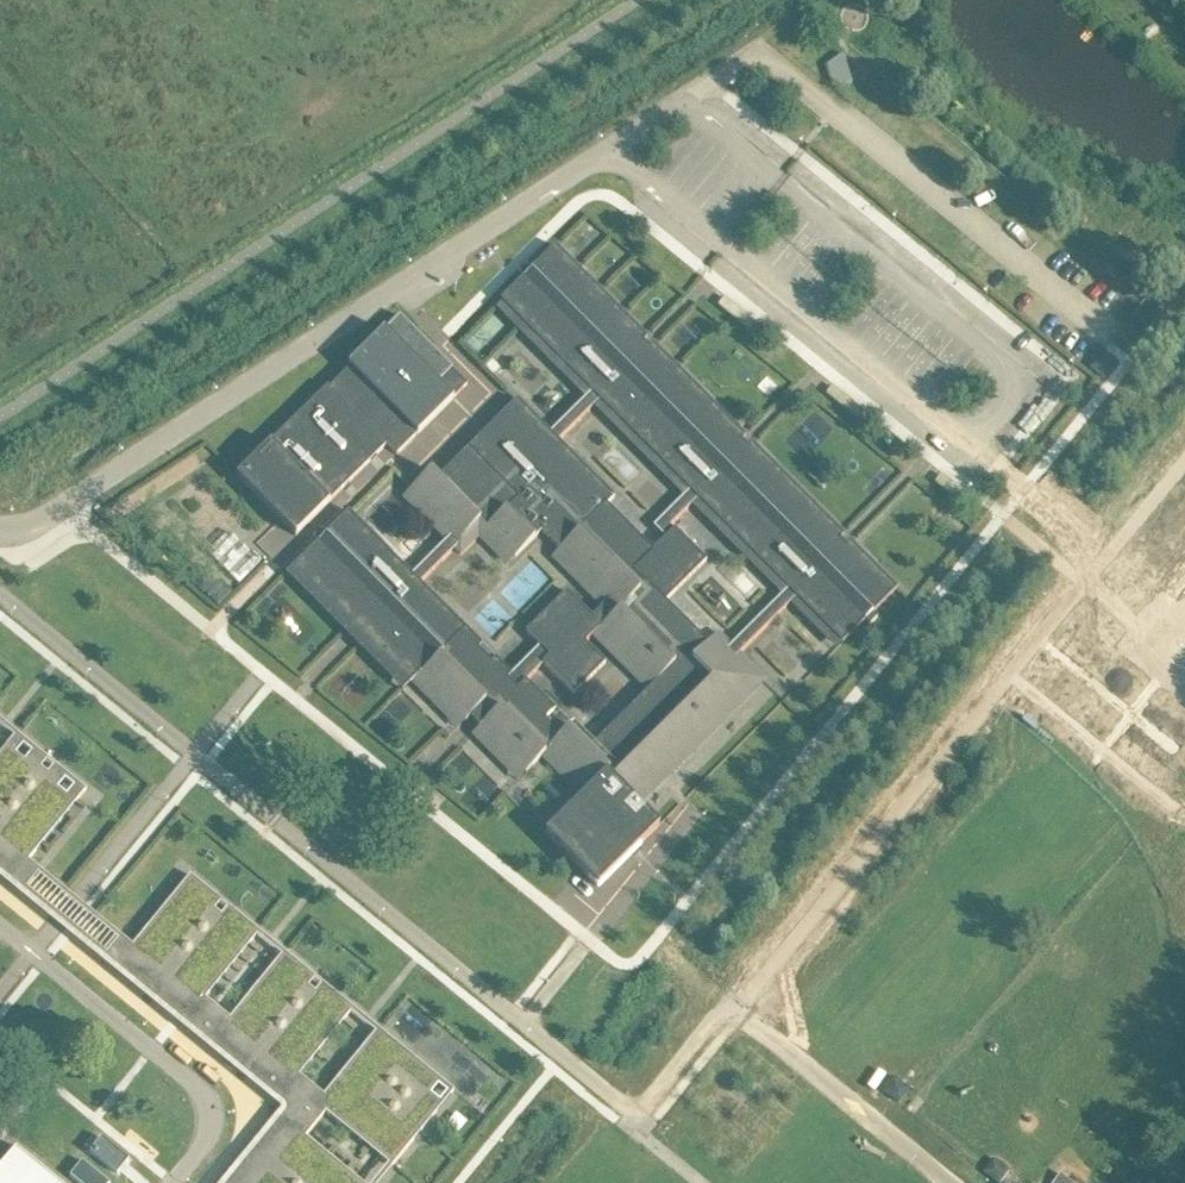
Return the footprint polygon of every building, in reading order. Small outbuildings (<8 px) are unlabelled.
[(851,79),(854,93),(876,88),(866,48),(827,58),(833,84),(851,79)] [(515,401),(438,477),(430,469),(411,489),(454,532),(412,574),(349,510),(326,533),(321,529),(313,536),(318,541),(294,565),(351,623),(357,628),(350,635),(348,633),(347,634),(350,637),(357,645),(360,647),(361,646),(358,644),(365,637),(410,682),(420,673),(420,674),(436,690),(440,686),(453,699),(449,703),(466,720),(470,716),(480,726),(494,740),(498,736),(511,749),(507,753),(526,772),(541,757),(549,748),(590,789),(581,798),(545,833),(583,871),(598,886),(659,825),(639,805),(660,783),(652,776),(757,671),(739,653),(796,596),(797,597),(841,641),(842,642),(865,620),(869,624),(877,617),(873,612),(897,588),(851,542),(850,540),(846,544),(840,538),(844,535),(842,533),(754,444),(751,442),(748,445),(742,440),(745,436),(744,435),(656,347),(653,343),(649,347),(644,341),(647,337),(646,336),(556,246),(555,245),(531,269),(526,264),(519,272),(523,276),(500,299),(502,301),(590,390),(591,391),(550,432),(517,399),(515,401)] [(236,476),(280,519),(295,535),(387,444),(397,454),(453,398),(467,383),(452,368),(453,368),(399,314),(385,329),(384,328),(347,364),(350,367),(329,387),(327,385),(291,421),(236,476)] [(20,887),(37,866),(29,859),(36,850),(32,847),(66,806),(46,790),(53,781),(31,762),(24,772),(4,756),(0,760),(0,871),(20,887)] [(20,887),(107,959),(124,938),(37,866),(20,887)] [(107,959),(146,991),(150,986),(158,993),(154,997),(240,1068),(244,1063),(252,1070),(248,1074),(283,1103),(288,1102),(289,1111),(283,1112),(255,1146),(260,1150),(253,1158),(249,1154),(225,1182),(355,1182),(311,1147),(314,1143),(309,1139),(329,1115),(344,1127),(347,1123),(357,1131),(386,1155),(383,1159),(392,1166),(414,1139),(410,1136),(418,1127),(421,1130),(437,1111),(421,1098),(425,1093),(420,1088),(433,1073),(414,1057),(411,1061),(402,1053),(405,1050),(378,1028),(368,1040),(372,1043),(340,1082),(336,1079),(324,1094),(299,1074),(303,1069),(300,1066),(340,1017),(343,1020),(353,1008),(327,986),(318,998),(301,984),(310,972),(284,951),(274,963),(278,967),(238,1016),(234,1012),(230,1017),(205,997),(209,992),(205,989),(238,950),(246,940),(249,943),(260,931),(256,928),(255,929),(257,931),(249,941),(182,886),(190,876),(193,878),(194,877),(190,874),(180,886),(184,889),(144,939),(140,935),(132,944),(124,938),(107,959)] [(104,1135),(92,1149),(119,1172),(131,1158),(104,1135)] [(16,1146),(0,1165),(0,1182),(61,1182),(16,1146)] [(82,1160),(70,1175),(80,1182),(109,1182),(110,1182),(82,1160)] [(1062,1174),(1054,1182),(1073,1182),(1062,1174)]
